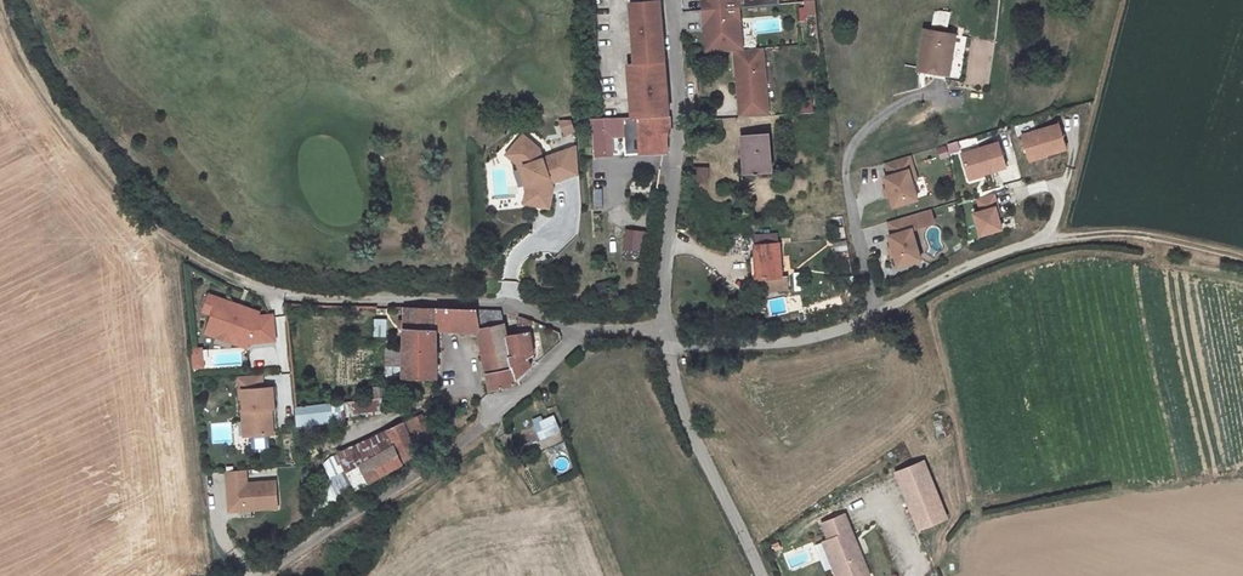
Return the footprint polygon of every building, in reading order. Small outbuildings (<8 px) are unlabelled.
[(628,66),(664,62),(658,0),(650,0),(628,2),(634,62),(627,63),(628,66)] [(707,3),(700,4),(702,15),(738,11),(737,0),(707,0),(707,3)] [(815,4),(807,4),(808,17),(816,16),(815,4)] [(738,11),(702,15),(703,26),(709,26),(710,36),(704,37),(706,60),(735,57),(743,57),(738,11)] [(954,36),(924,32),(918,69),(949,74),(954,36)] [(766,93),(765,75),(761,76),(760,67),(764,66),(763,55),(743,57),(735,57),(737,79),(740,79),(741,93),(738,93),(739,112),(756,111),(755,100),(761,99),(766,93)] [(633,117),(668,113),(664,62),(628,66),(633,117)] [(768,110),(766,93),(761,99),(755,100),(756,111),(768,110)] [(768,118),(768,110),(756,111),(739,112),(740,120),(768,118)] [(600,120),(601,130),(624,128),(625,134),(627,155),(668,152),(667,134),(670,133),(668,113),(633,117),(600,120)] [(1059,124),(1023,135),(1031,160),(1067,148),(1059,124)] [(601,130),(603,152),(613,152),(611,135),(625,134),(624,128),(601,130)] [(740,135),(743,175),(773,172),(770,132),(740,135)] [(521,134),(506,153),(522,166),(532,190),(530,205),(551,209),(554,187),(552,183),(578,173),(575,145),(542,157),(538,148),(521,134)] [(999,142),(962,153),(970,179),(1007,168),(999,142)] [(939,150),(941,158),(949,156),(946,148),(939,150)] [(506,153),(504,156),(516,165),(526,191),(524,205),(530,205),(532,190),(522,166),(506,153)] [(911,157),(886,164),(889,175),(892,185),(912,180),(917,178),(911,157)] [(708,168),(693,167),(693,181),(708,182),(708,168)] [(892,185),(889,175),(885,177),(888,187),(883,188),(886,197),(890,196),(894,207),(918,200),(912,180),(892,185)] [(981,236),(1005,229),(995,194),(977,200),(981,211),(974,213),(981,236)] [(933,224),(929,211),(914,216),(919,229),(933,224)] [(919,229),(914,216),(886,224),(890,237),(888,238),(891,249),(894,258),(897,268),(920,261),(911,231),(919,229)] [(778,236),(754,237),(757,279),(781,278),(778,236)] [(781,278),(757,279),(758,291),(786,289),(786,278),(781,278)] [(209,294),(204,310),(213,314),(209,323),(210,323),(237,332),(234,342),(247,347),(249,342),(276,339),(273,314),(258,316),(259,311),(209,294)] [(402,350),(401,378),(436,378),(435,332),(477,333),(488,390),(514,385),(514,380),(529,367),(526,358),(533,354),(529,334),(506,336),(501,312),(403,308),(402,350)] [(535,323),(518,318),(517,325),(533,329),(535,323)] [(385,321),(375,321),(375,337),(384,337),(385,321)] [(234,342),(237,332),(210,323),(206,333),(234,342)] [(202,348),(191,349),(193,369),(203,368),(202,348)] [(386,378),(401,378),(402,350),(386,350),(386,378)] [(237,402),(243,401),(242,390),(262,389),(261,376),(236,377),(237,402)] [(386,387),(375,387),(374,399),(386,400),(386,387)] [(274,410),(273,388),(262,389),(242,390),(243,401),(243,410),(242,410),(242,422),(248,421),(249,436),(272,435),(271,410),(274,410)] [(343,405),(296,410),(298,428),(345,423),(343,405)] [(415,418),(403,425),(418,451),(430,444),(415,418)] [(403,425),(386,434),(394,447),(401,460),(418,451),(403,425)] [(385,431),(337,458),(346,474),(359,467),(394,447),(386,434),(385,431)] [(359,467),(368,482),(402,463),(401,460),(394,447),(359,467)] [(925,462),(896,474),(919,530),(948,519),(925,462)] [(359,467),(346,474),(355,489),(368,482),(359,467)] [(225,473),(228,512),(277,509),(275,482),(246,484),(245,472),(225,473)] [(822,524),(829,541),(824,543),(837,575),(870,575),(845,515),(822,524)]
